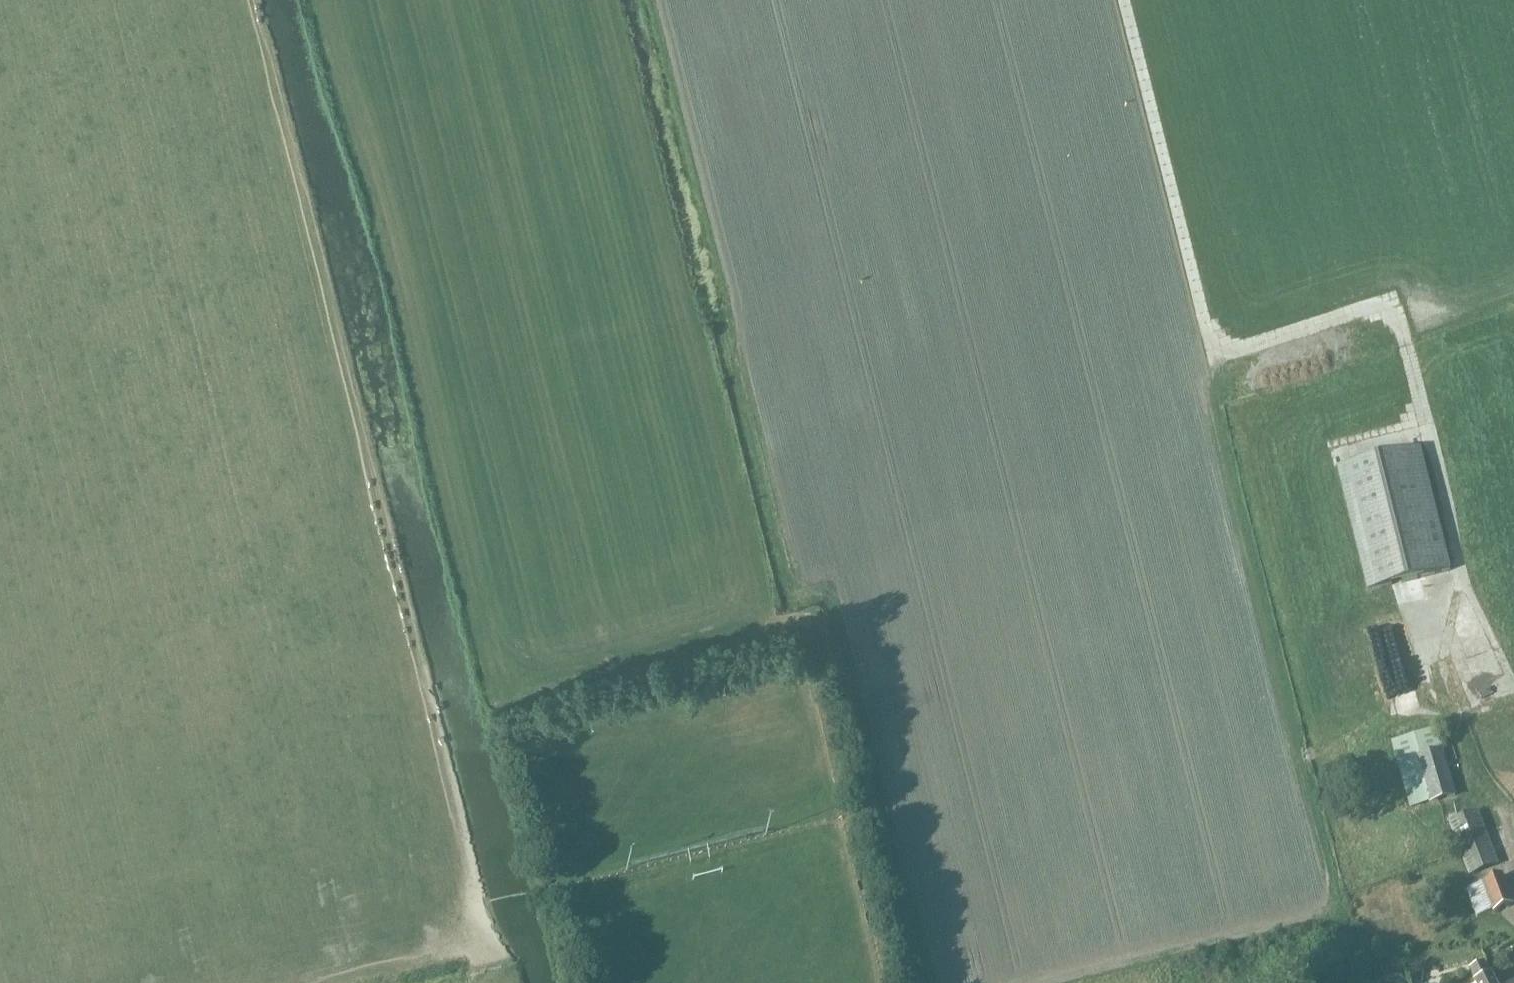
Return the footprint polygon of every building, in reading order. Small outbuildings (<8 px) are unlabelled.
[(1419,448),(1337,468),(1368,591),(1449,571),(1419,448)] [(1472,677),(1491,669),(1482,646),(1463,653),(1472,677)] [(1391,742),(1408,807),(1430,801),(1430,802),(1455,795),(1442,749),(1441,749),(1435,729),(1391,742)] [(1478,810),(1458,818),(1449,822),(1469,874),(1498,863),(1478,810)] [(1502,875),(1501,876),(1467,889),(1477,917),(1513,903),(1502,875)] [(1492,976),(1491,976),(1485,963),(1470,969),(1476,982),(1495,982),(1492,976)]
